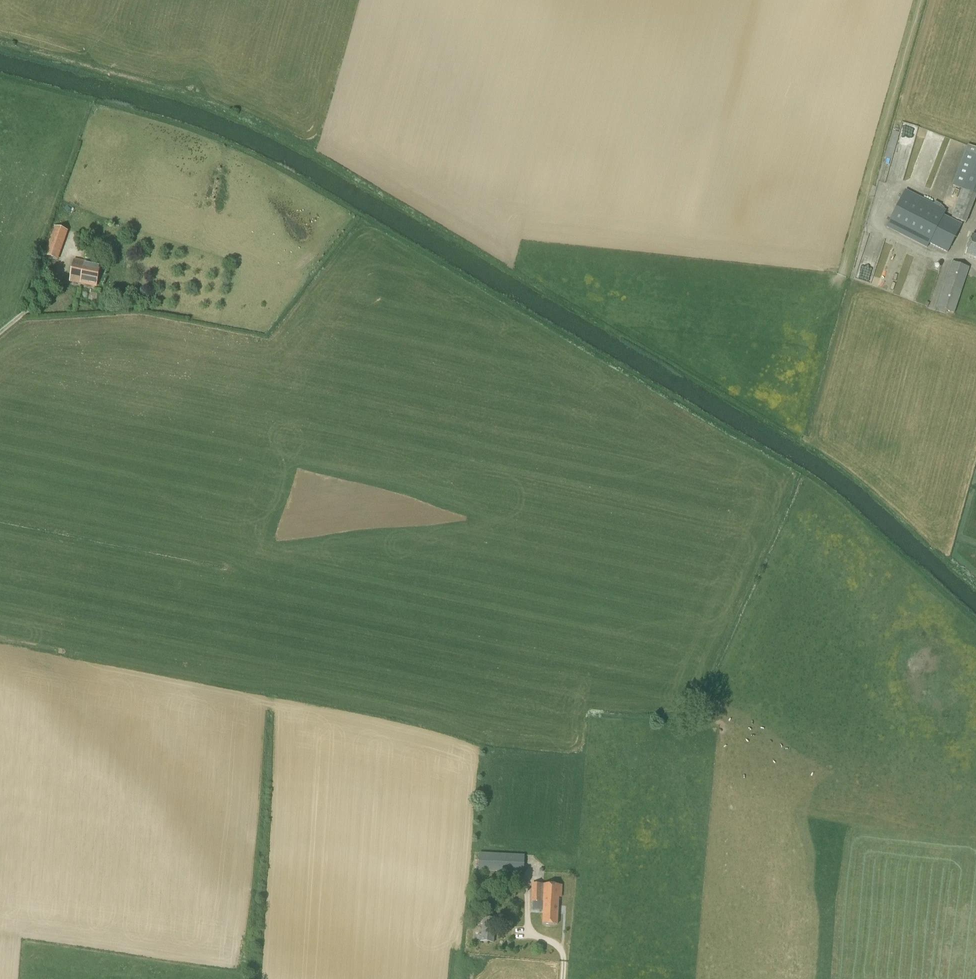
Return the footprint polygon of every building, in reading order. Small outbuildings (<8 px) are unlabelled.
[(926,185),(945,133),(928,128),(909,179),(926,185)] [(895,148),(899,132),(893,130),(888,146),(895,148)] [(975,155),(975,147),(968,144),(952,185),(963,189),(975,194),(975,173),(970,170),(975,155)] [(947,253),(962,224),(944,214),(946,210),(906,189),(886,227),(927,248),(929,244),(947,253)] [(966,223),(971,209),(957,203),(952,217),(966,223)] [(57,260),(68,231),(55,226),(44,255),(57,260)] [(973,235),(966,254),(975,257),(975,236),(973,235)] [(898,271),(906,247),(894,243),(886,267),(898,271)] [(910,269),(901,293),(911,297),(925,259),(913,255),(908,268),(910,269)] [(871,277),(870,269),(867,269),(867,261),(872,260),(871,256),(863,256),(864,264),(855,265),(857,279),(871,277)] [(97,287),(101,264),(73,259),(69,282),(97,287)] [(954,313),(969,267),(951,261),(936,307),(954,313)] [(877,286),(892,288),(895,273),(881,270),(877,286)] [(523,873),(524,855),(479,853),(478,871),(523,873)] [(561,898),(562,885),(533,884),(532,902),(544,903),(543,924),(557,925),(558,897),(561,898)] [(493,943),(496,919),(483,918),(481,941),(493,943)]
